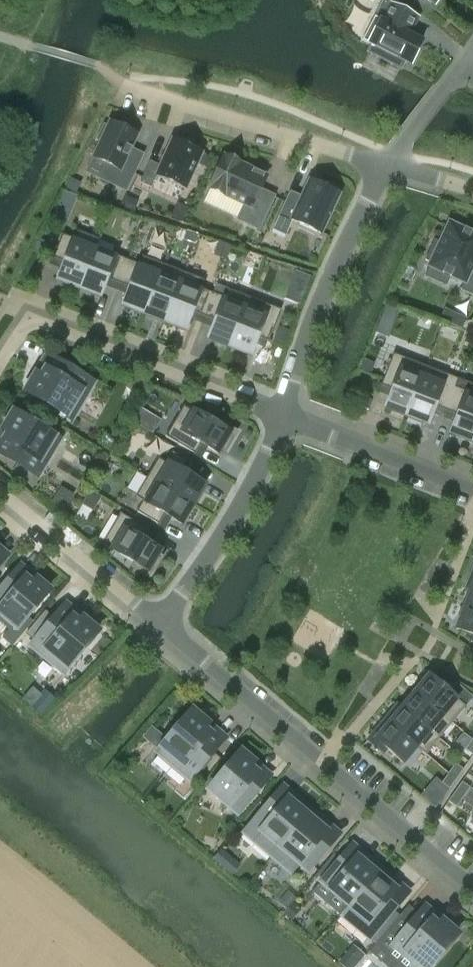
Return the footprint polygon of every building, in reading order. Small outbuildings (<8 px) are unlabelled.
[(418,18),(390,4),(381,20),(375,16),(362,40),(369,43),(369,44),(381,50),(379,54),(392,61),(394,57),(407,63),(408,61),(411,63),(422,43),(418,41),(419,39),(410,34),(418,18)] [(100,178),(126,191),(143,154),(131,149),(138,134),(110,121),(107,127),(104,125),(97,139),(101,141),(93,157),(107,164),(100,178)] [(157,134),(151,156),(160,158),(166,137),(157,134)] [(152,188),(159,172),(188,184),(202,152),(173,139),(161,166),(150,161),(140,183),(152,188)] [(224,156),(209,188),(245,205),(238,219),(258,228),(273,196),(260,190),(266,176),(224,156)] [(291,220),(320,234),(339,194),(334,191),(336,187),(322,180),(320,185),(310,180),(298,206),(287,201),(273,229),(285,234),(291,220)] [(69,221),(79,193),(65,188),(55,217),(69,221)] [(472,296),(472,233),(449,222),(440,243),(434,240),(425,260),(430,262),(429,266),(464,282),(460,290),(472,296)] [(78,289),(98,238),(77,230),(74,239),(63,234),(53,258),(65,262),(58,280),(68,284),(67,285),(68,285),(69,284),(73,286),(73,287),(74,287),(74,286),(78,288),(78,289)] [(118,283),(128,260),(116,255),(114,258),(95,250),(99,239),(98,238),(78,289),(79,289),(84,290),(83,291),(84,291),(85,291),(89,292),(88,293),(90,293),(100,296),(107,278),(118,283)] [(139,264),(128,260),(118,283),(130,288),(123,306),(133,309),(132,310),(134,311),(134,310),(138,311),(138,312),(139,313),(139,312),(143,313),(143,314),(144,315),(164,264),(143,256),(139,264)] [(164,322),(184,272),(164,264),(144,315),(145,314),(148,315),(148,316),(149,317),(150,316),(153,317),(153,318),(154,319),(155,318),(159,319),(158,320),(159,321),(160,320),(164,321),(163,322),(164,322)] [(205,280),(184,272),(164,322),(164,323),(165,322),(169,323),(169,324),(170,325),(170,324),(174,325),(174,326),(175,327),(175,326),(185,330),(192,312),(204,316),(213,293),(201,288),(205,280)] [(301,302),(311,278),(297,273),(288,297),(301,302)] [(228,348),(229,348),(249,297),(228,289),(225,297),(213,293),(204,316),(215,321),(208,339),(218,343),(219,344),(219,343),(223,345),(224,346),(225,345),(229,347),(228,348)] [(249,297),(229,348),(230,348),(230,347),(234,349),(234,350),(235,350),(235,349),(239,351),(239,352),(240,352),(240,351),(250,355),(257,337),(269,342),(281,310),(249,297)] [(406,417),(426,366),(393,354),(381,385),(392,390),(385,408),(395,412),(396,413),(396,412),(401,414),(400,415),(401,415),(402,414),(406,416),(406,417)] [(36,374),(25,391),(72,419),(93,382),(52,358),(41,377),(36,374)] [(426,366),(406,417),(407,417),(407,416),(411,418),(411,419),(412,419),(412,418),(416,420),(416,421),(417,421),(418,420),(427,424),(434,406),(446,411),(455,387),(458,379),(426,366)] [(446,411),(458,415),(451,433),(460,437),(460,438),(461,438),(462,437),(466,439),(465,440),(467,440),(467,439),(471,441),(471,442),(472,438),(472,385),(470,383),(467,392),(455,387),(446,411)] [(218,453),(220,449),(224,451),(226,448),(227,448),(227,447),(226,447),(229,442),(230,443),(231,442),(230,441),(232,436),(233,437),(234,436),(233,435),(235,432),(232,430),(232,429),(231,428),(231,429),(223,425),(224,424),(223,423),(223,424),(219,422),(217,426),(183,406),(165,437),(195,454),(201,443),(218,453)] [(13,412),(3,430),(8,433),(0,446),(0,453),(38,476),(60,439),(13,412)] [(147,477),(193,505),(204,485),(188,475),(194,465),(172,452),(166,462),(158,458),(147,477)] [(193,505),(147,477),(135,496),(143,501),(137,512),(159,524),(165,514),(181,524),(193,505)] [(161,557),(157,555),(160,551),(143,541),(149,531),(120,513),(102,544),(135,564),(133,567),(137,569),(136,570),(137,571),(138,570),(145,574),(144,575),(145,576),(146,575),(149,577),(151,573),(152,574),(153,573),(152,572),(155,568),(156,568),(156,567),(155,567),(158,562),(159,563),(160,561),(159,561),(161,557)] [(36,580),(33,584),(25,578),(17,588),(8,580),(0,589),(0,612),(17,627),(49,590),(36,580)] [(464,609),(472,612),(472,590),(471,590),(464,609)] [(63,673),(98,631),(82,618),(78,623),(62,609),(31,645),(63,673)] [(464,609),(456,629),(472,635),(472,612),(464,609)] [(415,692),(452,723),(465,707),(429,676),(415,692)] [(452,723),(415,692),(402,708),(439,739),(452,723)] [(439,739),(402,708),(396,716),(391,712),(384,720),(426,754),(439,739)] [(208,724),(192,710),(157,752),(190,779),(220,742),(204,728),(208,724)] [(426,754),(384,720),(389,724),(383,731),(378,727),(367,740),(382,753),(386,749),(403,763),(416,747),(425,755),(426,754)] [(472,740),(465,750),(472,756),(472,741),(472,740)] [(239,814),(258,790),(249,783),(257,773),(249,767),(253,762),(241,752),(210,789),(239,814)] [(448,774),(456,779),(463,769),(455,764),(448,774)] [(456,779),(448,774),(441,783),(449,789),(456,779)] [(455,792),(463,798),(470,788),(462,782),(455,792)] [(463,798),(455,792),(448,802),(456,808),(463,798)] [(243,833),(272,857),(310,811),(299,801),(295,805),(288,799),(280,809),(270,801),(243,833)] [(310,811),(272,857),(300,881),(327,849),(318,841),(326,831),(318,825),(322,821),(310,811)] [(380,869),(351,845),(339,859),(330,871),(312,891),(341,915),(380,869)] [(323,865),(330,871),(339,859),(333,854),(323,865)] [(380,869),(341,915),(369,939),(396,907),(387,899),(395,890),(388,884),(391,879),(380,869)] [(410,964),(413,966),(430,966),(457,934),(442,921),(438,925),(421,911),(407,928),(397,919),(369,952),(387,966),(407,966),(410,964)]
